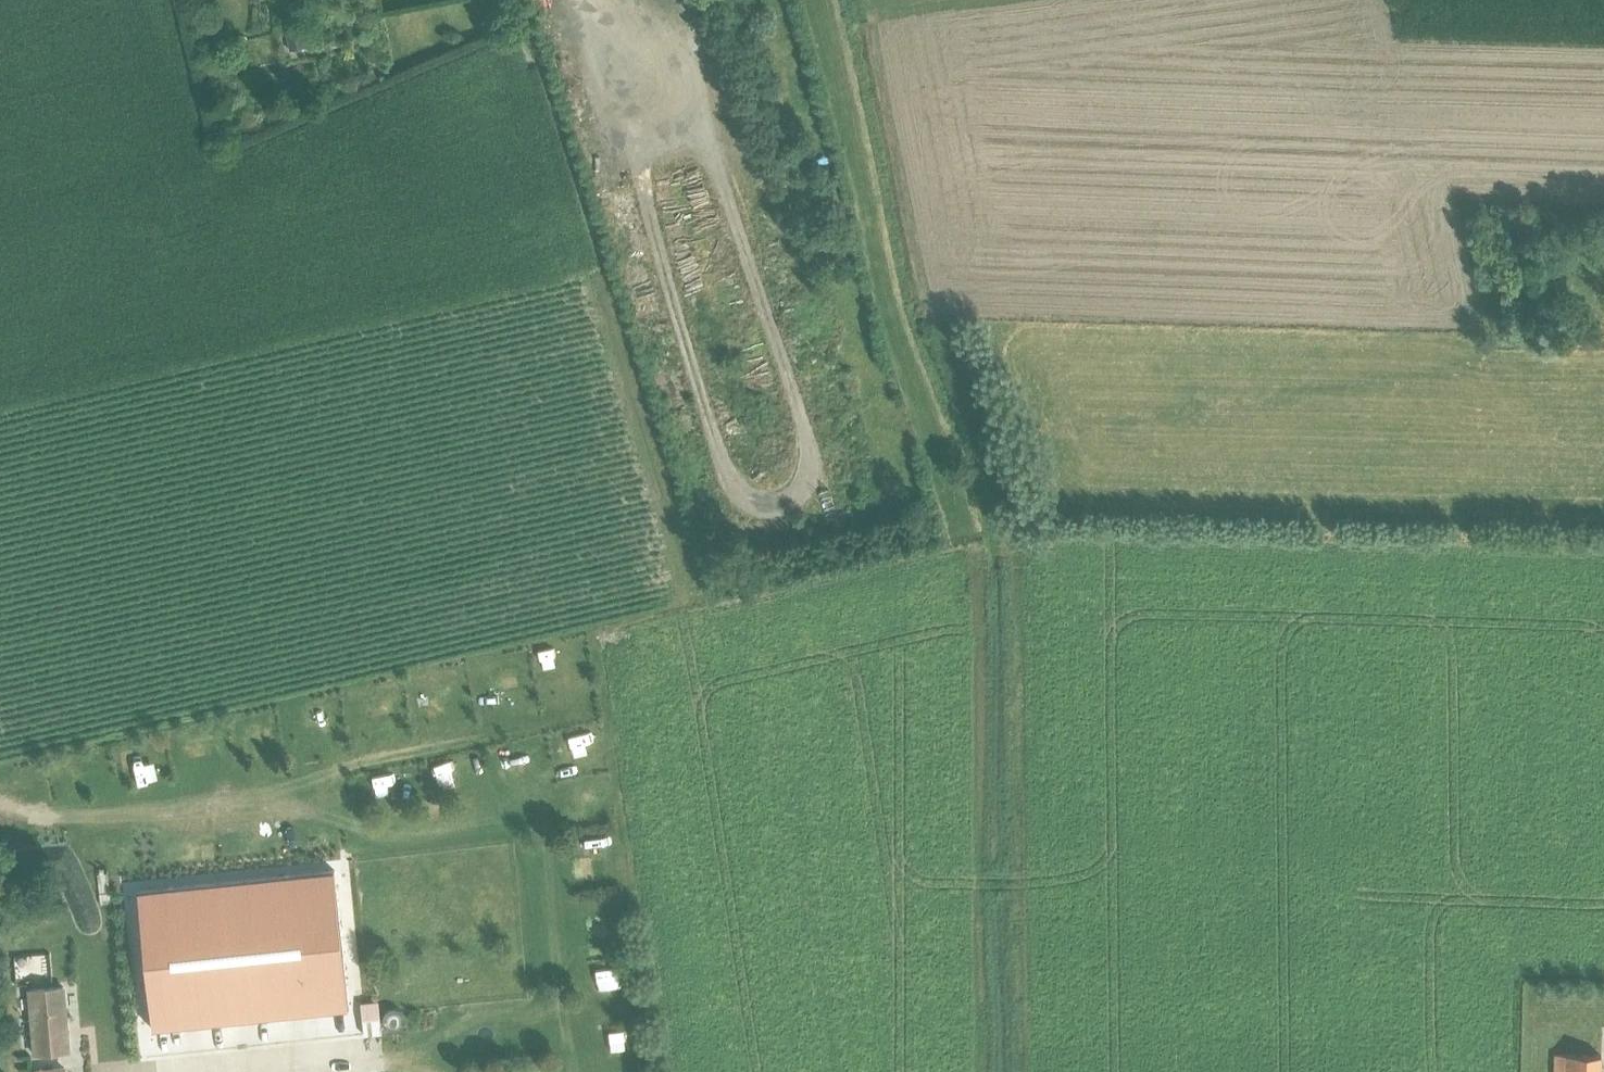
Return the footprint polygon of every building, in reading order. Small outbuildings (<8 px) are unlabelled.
[(306,30),(285,35),(289,53),(310,48),(306,30)] [(371,70),(355,78),(362,90),(377,82),(371,70)] [(356,778),(357,789),(380,786),(378,775),(356,778)] [(334,869),(138,890),(152,1029),(349,1009),(334,869)] [(35,1051),(69,1047),(62,986),(28,991),(35,1051)] [(377,999),(360,1001),(363,1034),(381,1032),(377,999)] [(408,1028),(408,1010),(392,1010),(392,1028),(408,1028)] [(624,1037),(601,1040),(604,1062),(627,1059),(624,1037)] [(1554,1053),(1553,1071),(1598,1071),(1599,1055),(1554,1053)] [(66,1064),(41,1066),(41,1071),(67,1071),(66,1064)]
